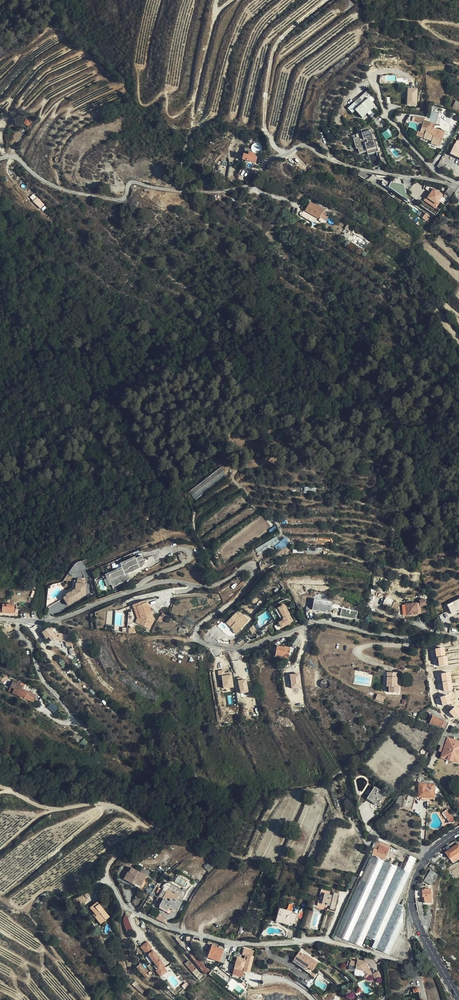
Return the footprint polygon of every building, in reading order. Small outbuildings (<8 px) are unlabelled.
[(365,113),(368,106),(370,103),(373,96),(365,92),(366,89),(360,86),(356,95),(362,97),(359,102),(354,100),(349,109),(355,112),(356,110),(365,113)] [(407,88),(407,106),(418,105),(418,88),(407,88)] [(426,115),(421,126),(426,128),(423,134),(431,137),(430,140),(439,144),(446,131),(435,125),(437,120),(426,115)] [(371,130),(353,135),(356,149),(358,148),(359,153),(366,151),(367,155),(375,153),(376,157),(371,159),(373,165),(380,163),(371,130)] [(450,155),(458,159),(458,148),(454,146),(450,155)] [(254,158),(255,155),(250,153),(251,151),(246,149),(243,160),(255,164),(256,159),(254,158)] [(453,193),(444,186),(440,190),(450,197),(453,193)] [(436,205),(442,196),(433,190),(427,199),(436,205)] [(41,208),(45,204),(37,197),(33,201),(41,208)] [(319,218),(324,208),(311,201),(305,210),(319,218)] [(190,497),(222,470),(215,463),(184,489),(190,497)] [(229,543),(236,552),(271,526),(264,517),(229,543)] [(276,536),(256,549),(259,555),(280,542),(276,536)] [(223,560),(229,557),(224,548),(218,551),(223,560)] [(134,559),(133,557),(119,566),(120,567),(120,569),(107,576),(109,581),(108,581),(111,589),(129,579),(127,576),(126,574),(143,564),(143,561),(140,555),(134,559)] [(119,566),(133,557),(132,556),(118,564),(119,566)] [(109,589),(111,589),(108,581),(109,581),(107,576),(120,569),(120,567),(103,576),(109,589)] [(77,581),(77,585),(76,585),(76,590),(66,596),(66,597),(63,599),(67,606),(85,595),(86,585),(84,585),(84,581),(77,581)] [(74,581),(74,589),(64,594),(66,596),(76,590),(76,585),(77,585),(77,581),(74,581)] [(447,604),(453,615),(458,612),(458,599),(447,604)] [(136,607),(143,604),(141,600),(131,605),(138,621),(136,627),(140,628),(142,620),(136,607)] [(328,612),(329,603),(314,601),(312,609),(328,612)] [(143,604),(136,607),(142,620),(140,628),(150,631),(153,618),(145,602),(143,604)] [(289,614),(283,604),(282,603),(274,607),(282,621),(278,623),(281,629),(293,621),(289,614)] [(417,614),(415,604),(403,606),(404,615),(417,614)] [(13,614),(13,605),(7,605),(7,608),(3,608),(3,614),(13,614)] [(357,612),(342,608),(341,616),(355,619),(356,619),(357,612)] [(229,611),(222,619),(227,622),(224,625),(227,628),(226,630),(228,632),(237,622),(232,618),(233,616),(229,611)] [(51,628),(43,632),(47,639),(49,638),(51,642),(55,640),(51,632),(53,631),(51,628)] [(288,659),(289,649),(277,647),(276,657),(288,659)] [(432,649),(434,666),(446,665),(444,648),(432,649)] [(225,669),(218,670),(219,680),(222,680),(223,689),(234,688),(233,671),(225,672),(225,669)] [(397,688),(399,674),(389,672),(388,687),(390,687),(389,693),(399,694),(400,688),(397,688)] [(438,674),(439,691),(451,690),(450,673),(438,674)] [(238,680),(241,697),(249,695),(247,678),(238,680)] [(10,686),(10,687),(14,689),(12,693),(34,703),(36,699),(34,697),(27,694),(29,690),(21,686),(23,682),(18,680),(17,682),(12,680),(10,686)] [(385,696),(378,694),(376,699),(383,702),(385,696)] [(52,702),(48,707),(54,712),(59,707),(52,702)] [(458,715),(458,711),(455,707),(446,715),(451,721),(458,715)] [(446,731),(449,724),(432,718),(430,725),(446,731)] [(458,760),(458,744),(448,740),(441,759),(457,765),(458,760)] [(434,796),(435,783),(419,782),(419,796),(421,796),(421,799),(430,800),(430,796),(434,796)] [(378,806),(385,796),(374,789),(367,799),(378,806)] [(403,794),(397,800),(403,802),(402,809),(412,812),(416,797),(403,794)] [(453,824),(453,822),(453,819),(450,815),(446,810),(442,813),(447,821),(447,824),(453,824)] [(458,818),(458,817),(455,811),(450,815),(453,819),(453,822),(458,818)] [(376,841),(373,852),(386,856),(390,845),(376,841)] [(458,845),(446,854),(452,863),(458,859),(458,846),(458,845)] [(366,936),(396,866),(371,855),(336,936),(361,947),(366,936)] [(376,950),(396,904),(416,859),(410,857),(405,870),(396,866),(366,936),(375,940),(372,948),(376,950)] [(458,878),(458,866),(449,871),(455,881),(458,878)] [(146,874),(130,867),(128,872),(131,873),(128,880),(133,883),(134,881),(143,884),(146,874)] [(430,884),(435,874),(426,870),(421,879),(430,884)] [(432,889),(416,889),(416,892),(416,897),(424,897),(424,903),(433,903),(432,889)] [(334,911),(338,895),(321,891),(317,906),(334,911)] [(158,899),(159,899),(162,901),(165,895),(166,894),(162,892),(161,893),(158,899)] [(165,895),(162,901),(169,904),(170,902),(171,900),(172,898),(171,898),(165,895)] [(169,904),(162,901),(158,908),(168,913),(170,909),(177,913),(181,906),(175,903),(175,904),(170,902),(169,904)] [(94,919),(98,923),(100,926),(108,917),(103,911),(99,906),(96,903),(90,909),(96,917),(94,919)] [(403,908),(396,904),(376,950),(389,956),(403,924),(403,908)] [(291,913),(279,910),(276,922),(291,925),(290,926),(294,927),(296,917),(291,915),(291,913)] [(185,985),(142,932),(131,941),(174,994),(185,985)] [(220,960),(222,951),(223,949),(211,945),(207,957),(220,960)] [(235,958),(233,968),(243,971),(248,973),(253,958),(251,957),(252,951),(243,948),(241,954),(244,955),(244,957),(245,957),(244,961),(235,958)] [(206,975),(211,970),(195,950),(190,954),(206,975)] [(300,951),(295,959),(308,968),(309,967),(314,970),(319,962),(307,954),(306,955),(300,951)] [(308,968),(295,959),(293,961),(311,973),(314,970),(309,967),(308,968)] [(365,962),(362,961),(361,963),(360,962),(353,961),(351,967),(363,970),(369,979),(374,975),(374,974),(365,962)] [(201,976),(190,963),(186,967),(198,979),(201,976)] [(151,976),(141,964),(137,968),(146,980),(151,976)] [(363,970),(351,967),(351,969),(363,972),(368,980),(369,979),(363,970)] [(243,971),(233,968),(231,974),(242,977),(243,971)] [(379,971),(374,974),(374,975),(377,980),(383,976),(379,971)]
